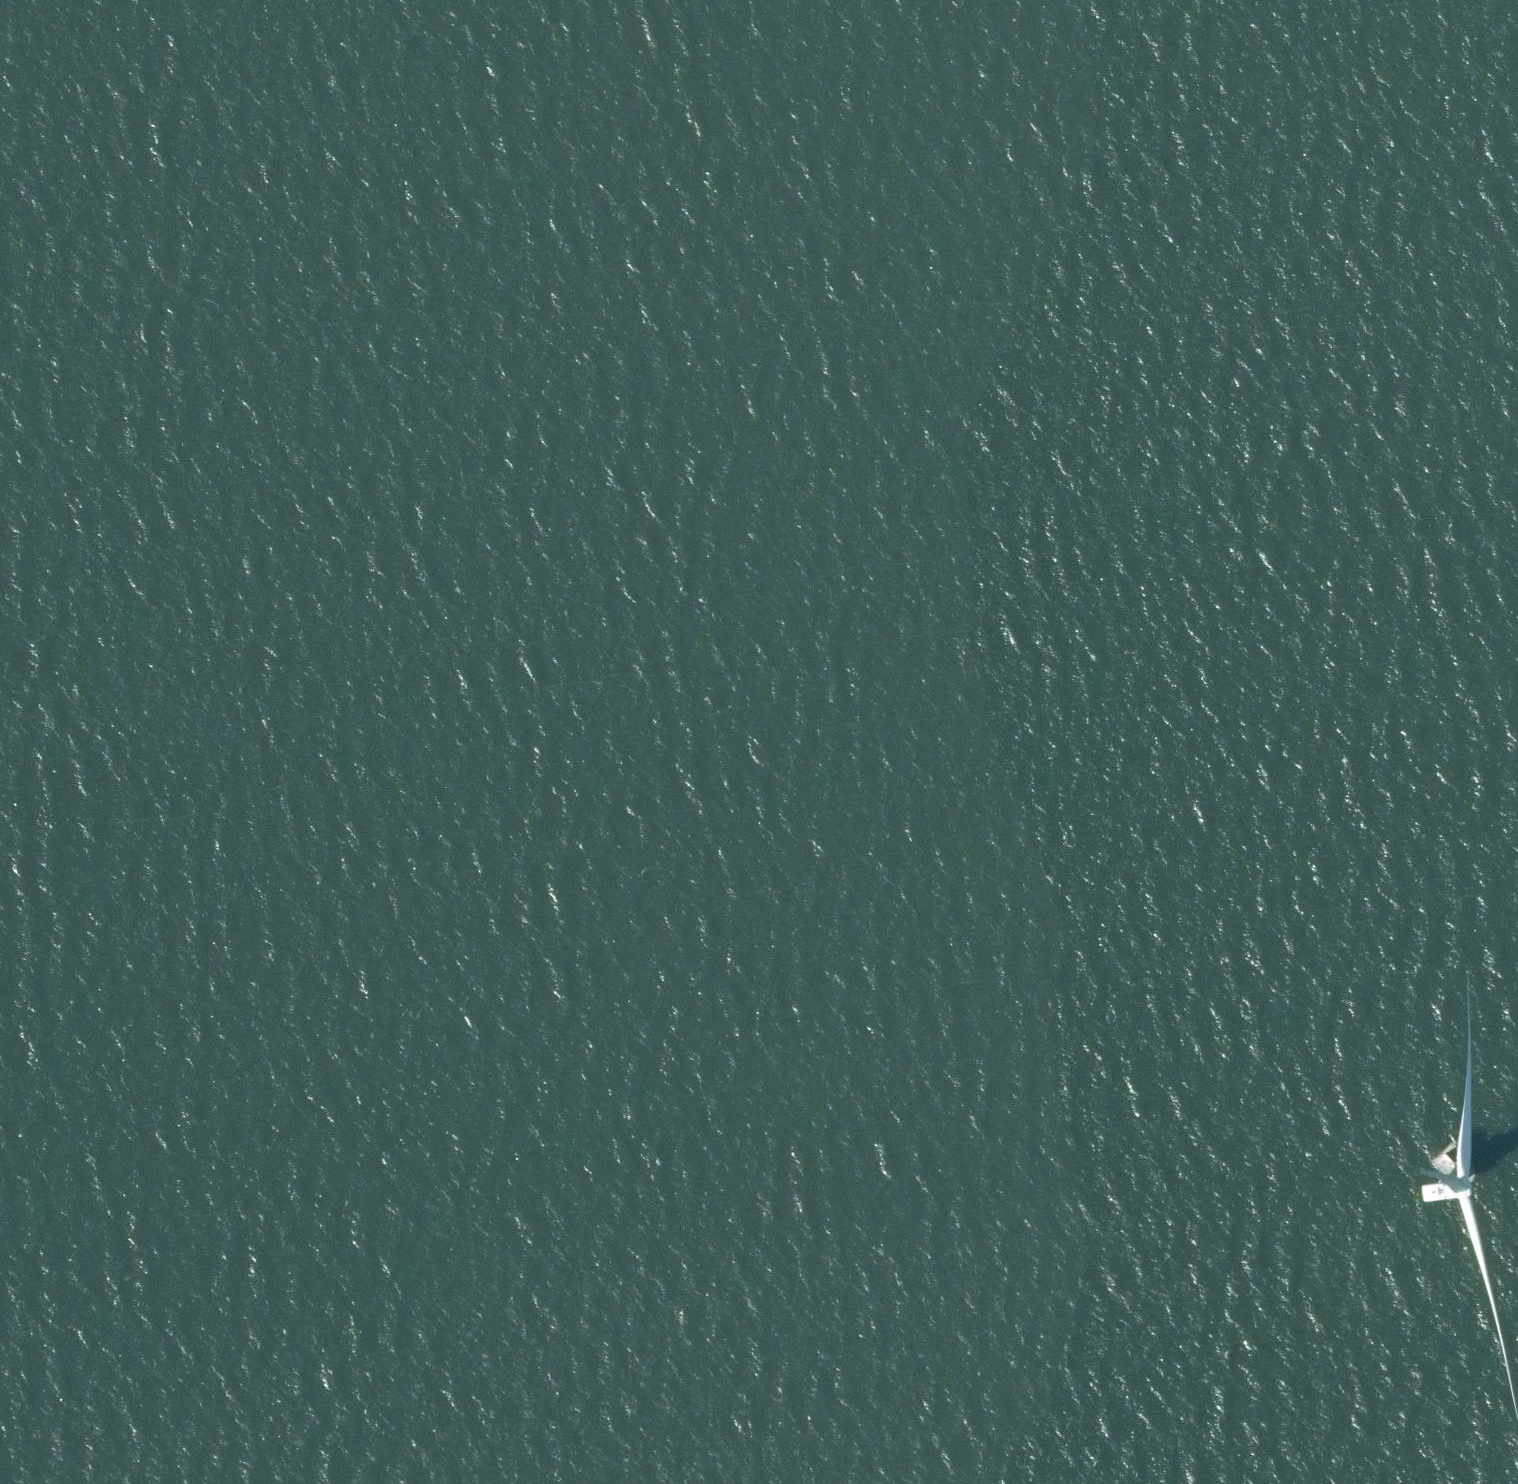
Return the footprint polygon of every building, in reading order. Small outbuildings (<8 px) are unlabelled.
[(1452,1167),(1451,1170),(1452,1173),(1454,1176),(1457,1178),(1460,1179),(1464,1178),(1466,1176),(1468,1174),(1469,1170),(1468,1167),(1466,1164),(1464,1162),(1460,1161),(1457,1162),(1454,1164),(1452,1167)]
